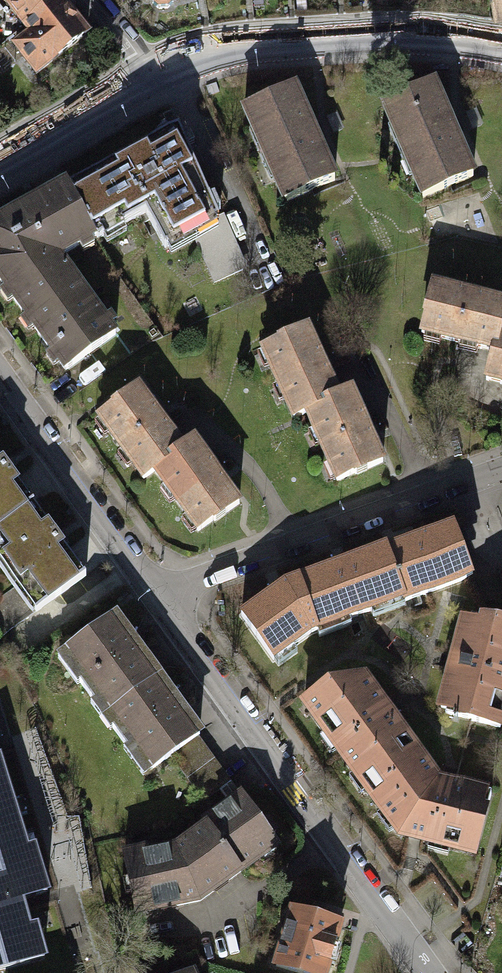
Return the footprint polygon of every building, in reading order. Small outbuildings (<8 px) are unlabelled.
[(23,27),(58,0),(2,0),(23,27)] [(62,0),(58,0),(23,27),(29,34),(13,46),(36,75),(88,34),(62,0)] [(471,174),(429,82),(379,105),(389,126),(394,124),(416,171),(409,174),(420,197),(471,174)] [(332,180),(292,86),(240,108),(250,132),(257,128),(276,176),(271,178),(280,200),(332,180)] [(477,109),(466,113),(473,129),(484,124),(477,109)] [(337,113),(327,117),(334,133),(344,128),(337,113)] [(150,141),(66,183),(93,236),(144,212),(159,246),(189,232),(213,219),(212,212),(217,208),(211,197),(207,199),(174,130),(167,131),(160,129),(150,141)] [(93,236),(66,183),(0,219),(0,250),(1,252),(0,252),(0,285),(61,368),(110,333),(54,256),(93,236)] [(217,217),(213,219),(189,232),(210,281),(240,269),(217,217)] [(432,273),(418,333),(489,348),(483,375),(501,380),(501,288),(432,273)] [(389,461),(356,378),(339,385),(312,316),(260,337),(292,417),(307,411),(336,483),(389,461)] [(248,500),(197,425),(182,435),(142,375),(95,407),(144,480),(158,471),(200,532),(248,500)] [(30,504),(0,462),(0,525),(30,504)] [(30,504),(0,525),(0,557),(37,610),(82,578),(30,504)] [(443,528),(383,551),(399,595),(401,600),(461,577),(443,528)] [(381,546),(294,579),(312,628),(399,595),(383,551),(381,546)] [(269,659),(312,628),(294,579),(281,584),(239,613),(269,659)] [(438,707),(443,708),(442,713),(472,721),(496,727),(501,702),(501,624),(468,616),(467,619),(460,618),(438,707)] [(99,700),(107,711),(156,675),(115,618),(66,653),(83,677),(78,681),(94,703),(99,700)] [(199,734),(156,675),(107,711),(117,725),(113,728),(127,747),(131,743),(150,769),(170,755),(194,738),(199,734)] [(300,700),(395,833),(415,838),(473,852),(487,792),(454,783),(432,777),(361,677),(351,681),(349,676),(322,684),(300,700)] [(226,783),(194,738),(170,755),(203,800),(226,783)] [(20,832),(0,769),(0,839),(20,832)] [(203,820),(206,825),(239,871),(277,845),(271,836),(276,833),(267,819),(260,823),(240,795),(203,820)] [(198,900),(239,871),(206,825),(175,848),(150,854),(146,848),(126,854),(138,912),(198,900)] [(20,832),(0,839),(0,967),(43,954),(35,927),(27,929),(18,900),(46,891),(32,848),(26,849),(20,832)] [(275,965),(304,972),(326,972),(339,926),(290,913),(275,965)]
